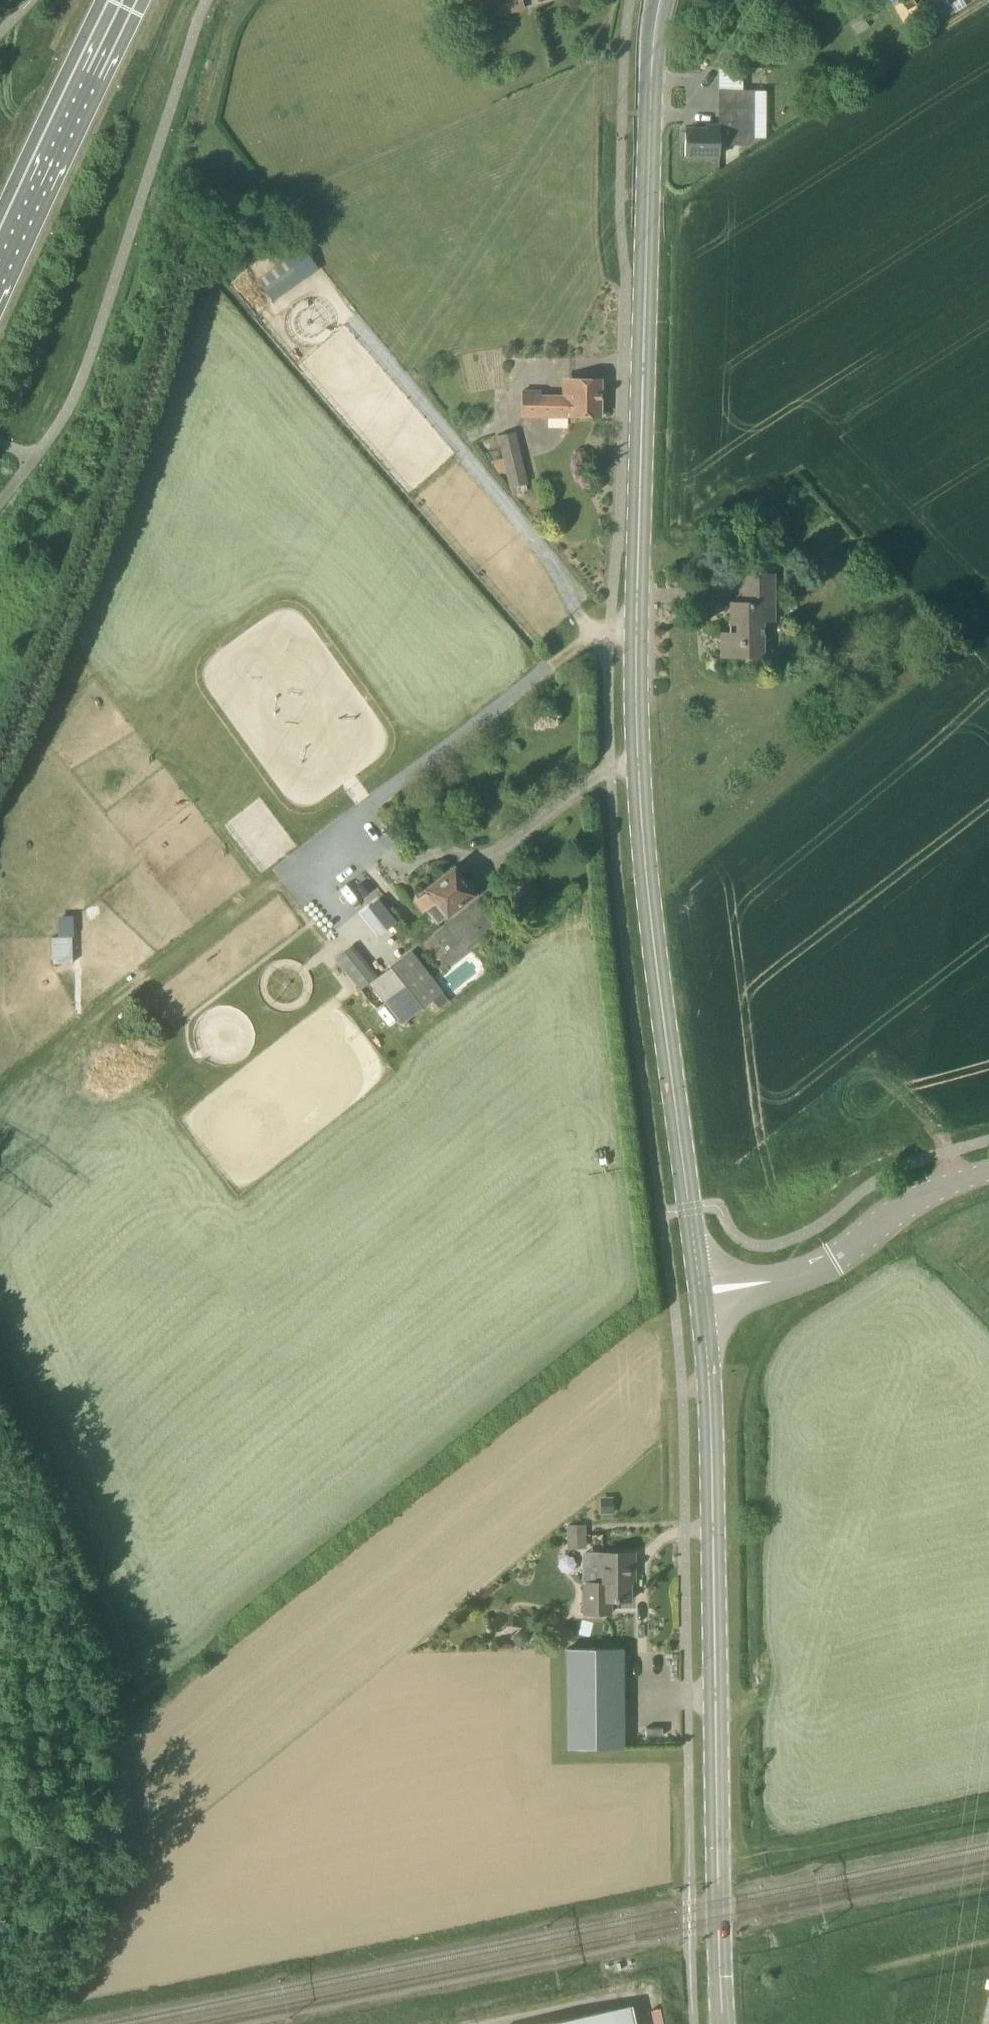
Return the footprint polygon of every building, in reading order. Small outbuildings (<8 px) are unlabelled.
[(524,10),(521,0),(469,0),(476,23),(524,10)] [(939,23),(954,13),(946,0),(925,0),(939,23)] [(752,91),(734,91),(720,91),(719,127),(706,127),(706,130),(685,130),(685,157),(720,157),(720,141),(727,141),(730,144),(747,144),(752,139),(752,91)] [(288,258),(258,280),(274,302),(304,280),(288,258)] [(601,417),(601,380),(569,379),(562,379),(562,395),(541,395),(541,390),(521,390),(521,416),(553,416),(601,417)] [(528,484),(516,432),(497,437),(503,459),(491,461),(500,473),(506,472),(510,488),(528,484)] [(764,657),(764,622),(764,575),(743,575),(743,603),(730,603),(730,624),(737,620),(737,633),(721,633),(721,657),(764,657)] [(437,922),(457,906),(473,894),(454,870),(438,882),(414,901),(422,912),(427,908),(437,922)] [(378,898),(368,906),(386,928),(396,921),(378,898)] [(48,961),(68,961),(68,934),(48,934),(48,961)] [(335,958),(360,990),(375,978),(350,947),(335,958)] [(402,1023),(432,999),(439,1008),(449,1001),(442,991),(443,991),(411,950),(370,983),(402,1023)] [(568,1548),(586,1548),(586,1525),(567,1525),(568,1548)] [(599,1553),(599,1582),(583,1582),(583,1615),(611,1615),(611,1601),(631,1601),(630,1575),(634,1575),(634,1553),(599,1553)] [(567,1749),(624,1748),(623,1648),(566,1649),(567,1749)] [(630,2005),(543,2023),(634,2023),(630,2005)]
